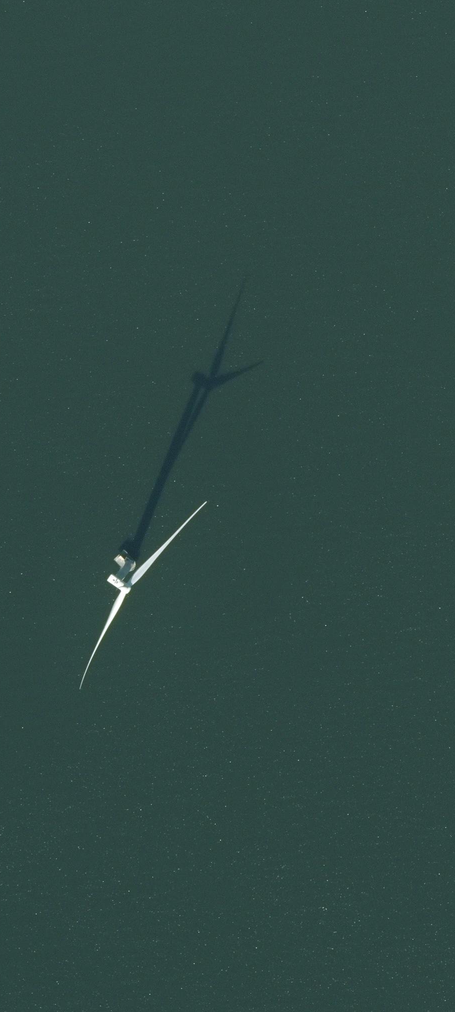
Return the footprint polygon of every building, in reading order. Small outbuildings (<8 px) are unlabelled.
[(127,561),(127,562),(127,564),(127,565),(128,566),(129,567),(130,567),(132,567),(133,567),(134,566),(135,565),(135,564),(135,562),(135,561),(134,560),(133,559),(131,559),(130,559),(129,559),(128,560),(127,561)]
